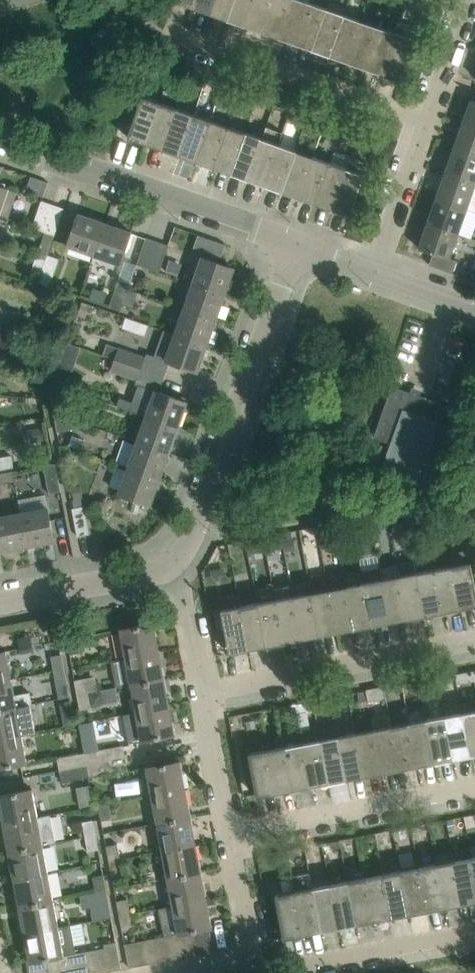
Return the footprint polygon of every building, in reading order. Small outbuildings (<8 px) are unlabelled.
[(193,8),(211,14),(215,0),(196,0),(193,8)] [(211,14),(227,20),(234,0),(215,0),(211,14)] [(227,20),(244,26),(253,0),(234,0),(227,20)] [(244,26),(261,32),(272,0),(253,0),(244,26)] [(261,32),(278,38),(291,0),(272,0),(261,32)] [(278,38),(295,44),(310,2),(304,0),(291,0),(278,38)] [(405,6),(422,12),(425,4),(412,0),(407,0),(405,6)] [(310,2),(295,44),(312,50),(327,8),(310,2)] [(327,8),(312,50),(329,56),(344,14),(327,8)] [(344,14),(329,56),(346,62),(361,20),(344,14)] [(361,20),(346,62),(363,68),(378,26),(361,20)] [(363,68),(380,74),(395,32),(378,26),(363,68)] [(395,32),(380,74),(398,80),(413,38),(412,38),(395,32)] [(146,143),(160,102),(143,95),(131,92),(120,122),(132,126),(128,137),(146,143)] [(462,124),(474,129),(474,101),(471,99),(462,124)] [(146,143),(163,149),(177,108),(160,102),(146,143)] [(163,149),(179,155),(194,114),(177,108),(163,149)] [(290,111),(287,120),(303,126),(307,117),(290,111)] [(179,155),(196,161),(211,120),(194,114),(179,155)] [(196,161),(213,167),(228,126),(211,120),(196,161)] [(324,123),(321,131),(327,134),(339,138),(342,130),(324,123)] [(474,157),(474,129),(462,124),(454,149),(474,157)] [(213,167),(230,173),(245,132),(228,126),(213,167)] [(247,179),(264,185),(279,144),(283,132),(266,126),(262,138),(247,179)] [(230,173),(247,179),(262,138),(245,132),(230,173)] [(354,145),(373,151),(377,140),(358,133),(354,145)] [(264,185),(281,191),(296,150),(279,144),(264,185)] [(445,174),(474,184),(474,157),(454,149),(445,174)] [(281,191),(298,197),(313,156),(296,150),(281,191)] [(298,197),(315,203),(330,162),(313,156),(298,197)] [(350,216),(368,164),(351,157),(347,168),(332,210),(350,216)] [(330,162),(315,203),(315,204),(332,210),(347,168),(330,162)] [(436,198),(467,209),(474,186),(474,184),(445,174),(436,198)] [(17,191),(0,185),(0,213),(8,215),(17,191)] [(436,198),(428,223),(458,234),(467,209),(436,198)] [(53,203),(42,200),(33,227),(44,231),(53,203)] [(45,232),(55,235),(64,207),(53,203),(44,231),(45,232)] [(68,245),(94,254),(105,222),(79,213),(68,245)] [(105,222),(94,254),(121,263),(131,232),(105,222)] [(419,248),(433,253),(429,264),(453,273),(457,261),(449,259),(458,234),(428,223),(419,248)] [(40,240),(35,255),(35,256),(46,259),(48,254),(55,235),(45,232),(42,240),(40,240)] [(147,268),(157,241),(146,237),(136,264),(147,268)] [(167,244),(157,241),(147,268),(159,272),(168,245),(167,244)] [(50,286),(60,257),(48,254),(46,259),(40,276),(38,282),(50,286)] [(40,276),(46,259),(35,256),(29,272),(40,276)] [(234,268),(202,256),(193,282),(225,293),(234,268)] [(169,261),(164,274),(177,278),(181,266),(169,261)] [(119,311),(122,304),(128,288),(129,283),(118,279),(108,307),(119,311)] [(225,293),(193,282),(184,308),(216,319),(225,293)] [(128,288),(122,304),(132,308),(138,291),(128,288)] [(91,306),(82,303),(77,316),(86,319),(91,306)] [(16,324),(20,313),(0,306),(0,318),(16,324)] [(184,308),(175,334),(207,345),(216,319),(184,308)] [(12,336),(16,324),(0,318),(0,332),(12,336)] [(153,355),(198,371),(207,345),(175,334),(163,329),(153,355)] [(71,331),(67,341),(83,347),(87,336),(71,331)] [(75,362),(81,346),(67,341),(61,357),(75,362)] [(113,358),(117,346),(106,342),(102,354),(113,358)] [(117,346),(113,358),(140,367),(144,356),(117,346)] [(140,367),(113,358),(109,369),(136,378),(140,367)] [(392,443),(380,476),(426,492),(449,426),(441,423),(447,405),(392,385),(374,437),(392,443)] [(155,390),(146,415),(178,427),(187,401),(155,390)] [(70,409),(54,412),(55,419),(71,417),(70,409)] [(146,415),(137,440),(170,451),(178,427),(146,415)] [(73,428),(71,417),(55,419),(57,431),(58,431),(73,428)] [(43,428),(28,431),(32,449),(46,446),(43,428)] [(85,437),(73,433),(69,443),(81,448),(85,437)] [(137,440),(128,465),(161,476),(170,451),(137,440)] [(13,467),(11,455),(0,457),(0,470),(13,467)] [(61,492),(55,460),(43,463),(49,494),(61,492)] [(161,476),(128,465),(119,493),(151,504),(161,476)] [(0,474),(0,485),(12,483),(10,472),(0,474)] [(73,498),(82,496),(79,483),(70,485),(73,498)] [(457,500),(445,503),(447,516),(460,513),(457,500)] [(72,507),(78,536),(89,534),(84,505),(72,507)] [(26,546),(54,540),(47,507),(20,512),(26,546)] [(406,509),(388,512),(390,524),(402,522),(408,521),(406,510),(406,509)] [(0,516),(0,549),(0,551),(26,546),(20,512),(0,516)] [(375,516),(377,527),(390,524),(388,512),(374,515),(375,516)] [(370,516),(361,517),(361,518),(363,529),(372,527),(370,516)] [(281,533),(264,536),(267,551),(282,548),(284,548),(281,533)] [(264,536),(246,540),(248,550),(248,555),(267,551),(264,536)] [(407,619),(425,615),(417,572),(415,560),(397,564),(399,575),(407,619)] [(452,565),(461,608),(474,606),(474,583),(471,562),(452,565)] [(443,612),(461,608),(452,565),(435,568),(443,612)] [(379,567),(362,570),(364,582),(372,625),(390,622),(379,567)] [(380,567),(379,567),(390,622),(407,619),(399,575),(382,579),(380,567)] [(425,615),(443,612),(435,568),(417,572),(425,615)] [(372,625),(364,582),(362,570),(344,574),(346,585),(354,629),(372,625)] [(354,629),(346,585),(344,574),(326,577),(329,589),(337,632),(354,629)] [(291,584),(273,587),(276,599),(284,643),(301,639),(293,596),(291,584)] [(284,643),(276,599),(273,587),(273,585),(255,588),(258,602),(266,646),(284,643)] [(329,589),(311,592),(319,636),(337,632),(329,589)] [(319,636),(311,592),(293,596),(301,639),(319,636)] [(230,653),(248,650),(240,606),(238,594),(219,598),(222,609),(214,611),(218,629),(225,628),(228,642),(226,642),(227,645),(228,644),(230,653)] [(258,602),(240,606),(248,650),(266,646),(258,602)] [(120,629),(125,657),(158,650),(156,635),(157,635),(154,622),(120,629)] [(67,639),(70,654),(80,652),(78,637),(67,639)] [(158,650),(125,657),(130,685),(165,678),(163,666),(161,666),(158,650)] [(0,652),(0,681),(11,679),(6,651),(0,652)] [(62,654),(51,656),(53,670),(64,668),(62,654)] [(59,699),(70,697),(64,668),(53,670),(59,699)] [(473,671),(455,674),(457,684),(474,681),(474,679),(473,671)] [(75,680),(78,695),(89,693),(97,691),(94,676),(86,678),(75,680)] [(130,685),(136,712),(169,706),(166,690),(167,690),(165,678),(130,685)] [(17,706),(32,703),(30,692),(30,691),(14,694),(11,679),(0,681),(0,709),(17,706)] [(437,679),(420,682),(423,699),(440,696),(437,679)] [(421,695),(419,681),(402,684),(405,698),(421,695)] [(384,687),(366,690),(368,700),(386,697),(384,687)] [(102,690),(97,691),(89,693),(91,707),(105,704),(102,690)] [(91,707),(89,693),(78,695),(80,707),(81,710),(92,708),(91,707)] [(331,710),(329,699),(315,702),(317,713),(331,710)] [(470,756),(474,755),(474,700),(461,703),(462,713),(470,756)] [(296,704),(298,715),(315,711),(313,701),(296,704)] [(69,702),(58,704),(62,726),(73,724),(69,702)] [(22,734),(37,731),(32,703),(17,706),(0,709),(0,738),(22,734)] [(169,706),(136,712),(141,740),(176,733),(173,721),(172,721),(169,706)] [(445,716),(453,759),(470,756),(462,713),(445,716)] [(372,717),(374,729),(382,772),(400,769),(391,726),(389,714),(372,717)] [(427,719),(435,762),(453,759),(445,716),(427,719)] [(409,723),(417,766),(435,762),(427,719),(409,723)] [(255,720),(247,721),(248,729),(256,728),(255,720)] [(391,726),(400,769),(417,766),(409,723),(391,726)] [(364,776),(382,772),(374,729),(356,732),(364,776)] [(356,732),(338,736),(346,776),(347,779),(364,776),(356,732)] [(22,734),(0,738),(0,767),(27,762),(22,734)] [(347,779),(346,776),(338,736),(321,739),(328,776),(329,783),(347,779)] [(329,783),(328,776),(321,739),(303,742),(311,786),(329,783)] [(303,742),(285,746),(294,789),(311,786),(303,742)] [(87,765),(115,759),(124,758),(122,746),(85,753),(87,765)] [(285,746),(268,749),(273,776),(276,793),(294,789),(285,746)] [(276,793),(273,776),(268,749),(249,753),(254,776),(257,796),(276,793)] [(87,765),(85,753),(57,758),(60,770),(87,765)] [(124,758),(115,759),(87,765),(90,776),(90,777),(94,776),(117,772),(127,770),(124,758)] [(183,773),(181,760),(147,767),(149,776),(153,796),(185,790),(182,776),(182,773),(183,773)] [(90,777),(90,776),(87,765),(60,770),(61,776),(62,782),(90,777)] [(4,824),(38,817),(33,788),(0,795),(0,808),(1,808),(4,824)] [(158,823),(191,817),(189,804),(188,804),(185,790),(153,796),(158,823)] [(109,804),(98,806),(101,820),(112,818),(109,804)] [(6,839),(8,851),(44,844),(55,842),(50,815),(38,817),(4,824),(7,839),(6,839)] [(163,850),(195,844),(192,828),(194,828),(191,817),(158,823),(163,850)] [(459,818),(449,820),(450,828),(460,826),(459,818)] [(82,822),(85,837),(96,835),(93,822),(93,820),(82,822)] [(420,825),(413,826),(415,838),(422,836),(420,825)] [(87,851),(99,849),(96,835),(85,837),(87,851)] [(340,839),(329,841),(331,850),(341,848),(340,839)] [(15,877),(49,871),(44,844),(8,851),(11,863),(12,863),(15,877)] [(106,846),(109,860),(119,858),(117,844),(106,846)] [(168,878),(202,872),(199,859),(198,859),(195,844),(163,850),(168,878)] [(452,852),(435,856),(436,864),(444,907),(462,904),(454,860),(452,852)] [(462,904),(474,901),(474,876),(471,857),(454,860),(462,904)] [(122,874),(119,858),(109,860),(112,876),(122,874)] [(418,867),(427,910),(444,907),(436,864),(418,867)] [(401,870),(409,914),(427,910),(418,867),(401,870)] [(383,874),(391,917),(409,914),(401,870),(383,874)] [(16,894),(19,906),(54,899),(49,871),(15,877),(18,894),(16,894)] [(174,906),(206,900),(203,884),(204,883),(202,872),(168,878),(174,906)] [(365,877),(374,921),(391,917),(383,874),(365,877)] [(106,890),(103,875),(93,877),(95,891),(106,890)] [(310,875),(292,878),(295,891),(303,934),(321,931),(312,887),(310,875)] [(348,881),(356,924),(374,921),(365,877),(348,881)] [(330,884),(338,927),(356,924),(348,881),(330,884)] [(312,887),(321,931),(338,927),(330,884),(312,887)] [(109,904),(106,890),(95,891),(98,906),(109,904)] [(284,938),(303,934),(295,891),(276,894),(281,922),(284,938)] [(22,918),(25,933),(59,927),(54,899),(19,906),(21,918),(22,918)] [(117,901),(119,916),(130,914),(127,899),(117,901)] [(214,951),(209,927),(212,927),(210,914),(209,914),(206,900),(174,906),(158,909),(163,936),(171,935),(183,932),(196,930),(201,953),(214,951)] [(133,929),(130,914),(119,916),(122,931),(133,929)] [(70,925),(59,927),(25,933),(28,949),(27,949),(29,962),(46,959),(58,956),(69,954),(75,953),(70,925)] [(183,932),(188,956),(201,953),(196,930),(183,932)] [(171,935),(176,958),(188,956),(183,932),(171,935)] [(160,937),(165,960),(176,958),(171,935),(163,936),(160,937)] [(148,939),(153,963),(165,960),(160,937),(148,939)] [(148,939),(136,941),(141,965),(153,963),(148,939)] [(129,967),(141,965),(136,941),(125,944),(129,967)] [(121,969),(116,942),(105,944),(105,947),(110,971),(121,969)] [(93,950),(98,972),(110,971),(105,947),(93,950)] [(86,972),(98,972),(93,950),(82,952),(86,972)] [(73,972),(86,972),(82,952),(75,953),(69,954),(73,972)] [(61,972),(73,972),(69,954),(58,956),(61,972)] [(58,956),(46,959),(49,972),(61,972),(58,956)]
